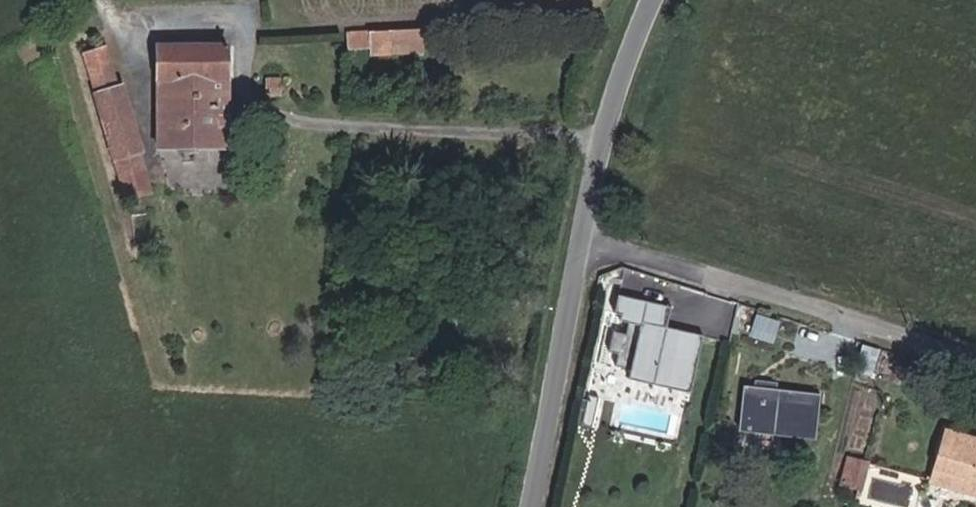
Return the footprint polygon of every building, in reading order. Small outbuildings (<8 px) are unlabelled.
[(426,34),(403,36),(404,58),(426,58),(426,34)] [(351,59),(404,58),(403,36),(351,38),(351,59)] [(230,50),(161,47),(160,147),(208,148),(208,165),(229,166),(230,50)] [(81,80),(86,96),(119,88),(108,50),(75,60),(81,80)] [(284,83),(270,83),(270,100),(283,101),(284,83)] [(86,96),(107,166),(139,156),(119,88),(86,96)] [(118,205),(150,195),(139,156),(107,166),(118,205)] [(695,399),(706,342),(669,335),(672,314),(619,304),(616,322),(623,324),(622,330),(631,331),(629,343),(616,341),(612,361),(621,363),(619,375),(634,378),(633,388),(695,399)] [(872,379),(880,353),(864,348),(856,373),(872,379)] [(818,439),(822,399),(744,391),(740,432),(818,439)] [(931,488),(975,503),(975,449),(946,440),(931,488)] [(851,459),(845,484),(866,489),(871,464),(851,459)]
